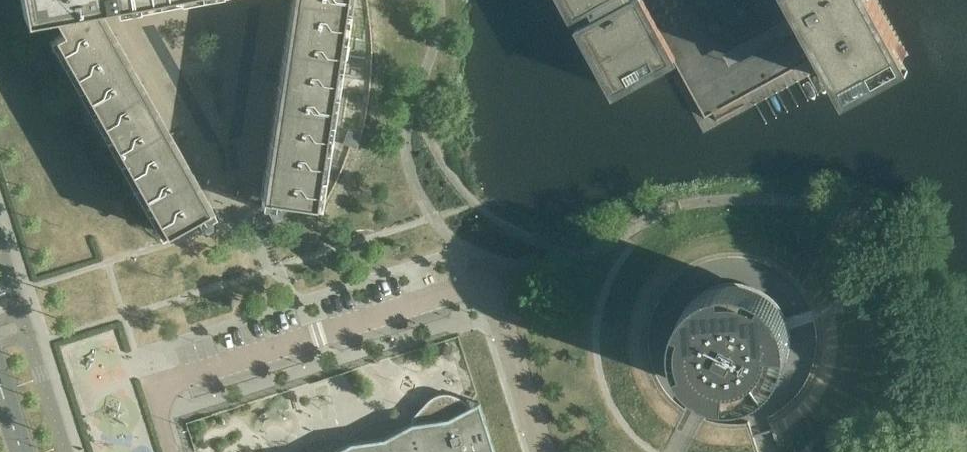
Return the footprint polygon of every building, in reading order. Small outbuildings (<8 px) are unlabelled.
[(23,16),(25,16),(41,13),(54,35),(53,36),(165,233),(196,215),(212,206),(114,33),(108,36),(90,4),(111,0),(20,0),(23,16)] [(344,0),(296,0),(296,2),(290,1),(260,197),(278,200),(313,205),(344,0)] [(645,0),(568,0),(617,90),(676,57),(645,0)] [(806,3),(808,6),(806,7),(812,20),(811,20),(827,50),(847,86),(906,54),(877,0),(812,0),(806,3)] [(348,140),(355,131),(347,124),(340,132),(348,140)] [(838,342),(838,337),(838,334),(837,327),(837,324),(836,318),(835,315),(835,313),(833,309),(831,303),(829,298),(827,292),(824,287),(822,284),(819,279),(817,277),(815,275),(811,270),(809,268),(805,264),(803,262),(799,258),(794,254),(789,251),(787,250),(781,247),(776,244),(770,242),(764,240),(758,238),(749,236),(743,235),(737,235),(731,235),(724,235),(721,236),(718,236),(712,237),(703,239),(698,241),(692,243),(687,246),(684,247),(676,252),(671,255),(669,257),(664,261),(659,265),(655,269),(653,272),(649,277),(647,279),(644,285),(642,288),(639,293),(637,296),(635,302),(633,308),(632,311),(630,317),(629,323),(628,329),(628,335),(628,338),(628,344),(628,347),(628,350),(629,356),(630,362),(632,368),(633,371),(635,377),(637,382),(638,385),(641,390),(644,396),(647,401),(651,406),(655,410),(657,413),(661,417),(664,419),(668,423),(671,425),(676,428),(678,430),(681,431),(686,434),(691,436),(695,438),(696,439),(702,441),(705,441),(711,443),(720,444),(726,445),(732,445),(737,445),(744,445),(750,444),(756,443),(754,437),(763,434),(773,431),(775,437),(779,435),(783,432),(787,430),(792,427),(794,425),(799,422),(804,418),(808,414),(809,412),(812,409),(816,405),(819,400),(821,398),(826,390),(828,385),(830,379),(833,374),(834,368),(836,363),(837,357),(838,351),(838,345),(838,342)] [(494,449),(478,401),(470,405),(466,402),(463,400),(461,398),(456,396),(453,395),(448,393),(445,393),(442,393),(439,393),(437,394),(433,395),(430,397),(427,400),(426,401),(411,418),(411,423),(382,438),(350,442),(331,451),(495,451),(494,449)]
